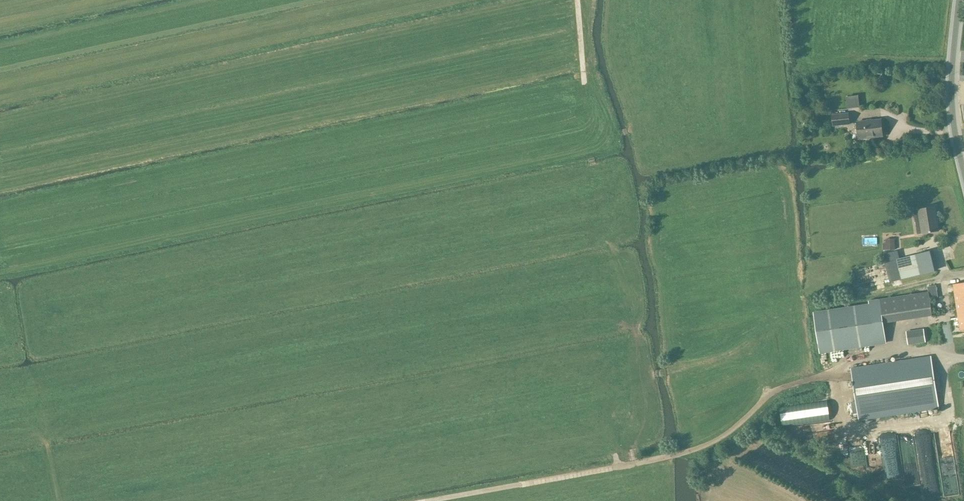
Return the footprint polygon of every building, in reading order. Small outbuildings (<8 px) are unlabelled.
[(849,113),(831,115),(832,126),(850,124),(849,113)] [(857,122),(859,138),(883,136),(881,119),(857,122)] [(919,210),(913,210),(917,234),(923,233),(939,230),(935,207),(919,210)] [(885,262),(885,263),(890,282),(938,270),(934,251),(885,262)] [(954,284),(960,330),(963,329),(963,283),(954,284)] [(882,323),(879,299),(869,300),(869,303),(814,313),(820,354),(885,344),(882,323)] [(906,331),(908,345),(926,342),(924,329),(906,331)] [(939,408),(936,389),(931,356),(851,368),(856,401),(859,420),(939,408)] [(782,406),(783,420),(809,418),(809,422),(832,420),(830,401),(782,406)] [(893,438),(881,440),(886,477),(900,475),(897,457),(898,457),(897,451),(895,452),(893,438)]
